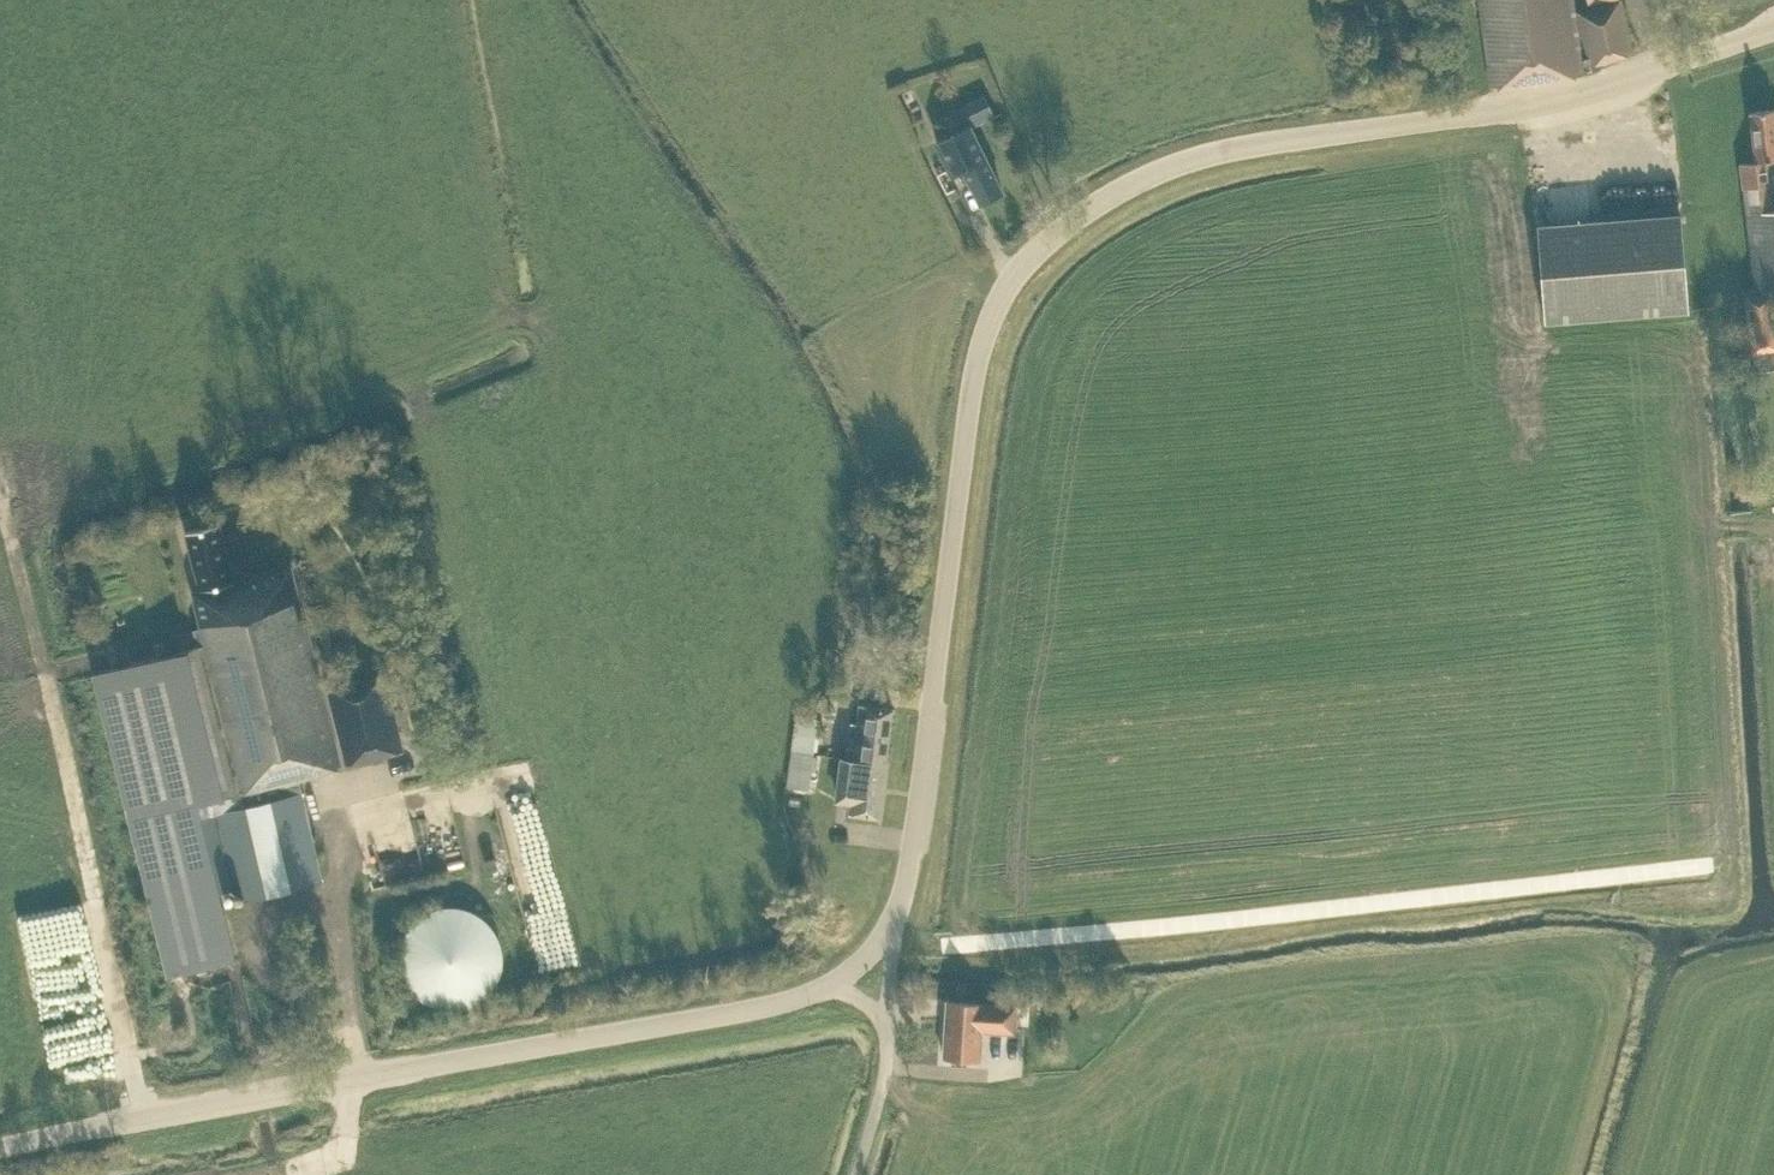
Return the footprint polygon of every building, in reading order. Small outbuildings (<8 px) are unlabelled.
[(1492,88),(1583,76),(1580,68),(1630,53),(1620,2),(1577,14),(1590,58),(1581,60),(1572,0),(1479,0),(1492,88)] [(977,126),(994,118),(983,96),(966,104),(977,126)] [(1773,160),(1773,110),(1749,113),(1755,162),(1749,163),(1752,186),(1742,188),(1755,295),(1771,293),(1772,305),(1773,305),(1773,198),(1771,198),(1767,161),(1773,160)] [(963,170),(980,204),(1002,193),(985,159),(984,159),(968,127),(936,143),(950,170),(962,164),(965,169),(963,170)] [(1544,322),(1688,310),(1680,215),(1536,226),(1544,322)] [(1772,305),(1771,293),(1755,295),(1744,296),(1751,353),(1752,353),(1754,372),(1773,369),(1773,317),(1772,305)] [(176,1021),(236,1007),(209,895),(232,889),(236,903),(322,882),(298,778),(340,767),(327,713),(290,566),(244,578),(244,580),(234,583),(218,523),(185,531),(201,590),(192,593),(201,627),(193,629),(197,647),(91,673),(176,1021)] [(384,674),(324,689),(345,767),(403,752),(384,674)] [(892,710),(859,705),(855,737),(847,736),(844,759),(852,760),(885,764),(892,710)] [(796,716),(792,751),(812,754),(816,719),(796,716)] [(814,771),(816,758),(811,757),(812,754),(792,751),(787,786),(807,789),(810,770),(814,771)] [(885,764),(852,760),(845,814),(878,818),(885,764)] [(822,812),(824,793),(790,789),(788,807),(822,812)] [(486,872),(497,869),(494,859),(484,861),(486,872)] [(457,909),(448,909),(439,909),(430,912),(422,915),(415,921),(409,927),(404,934),(400,942),(398,951),(397,960),(398,968),(400,977),(404,985),(409,992),(415,999),(422,1004),(430,1007),(439,1010),(448,1011),(457,1010),(465,1008),(473,1004),(481,999),(487,992),(492,985),(496,977),(498,968),(499,960),(498,951),(496,942),(492,934),(487,927),(481,921),(473,915),(465,912),(457,909)] [(1016,1006),(946,1002),(943,1057),(979,1060),(981,1027),(1015,1029),(1016,1006)]
